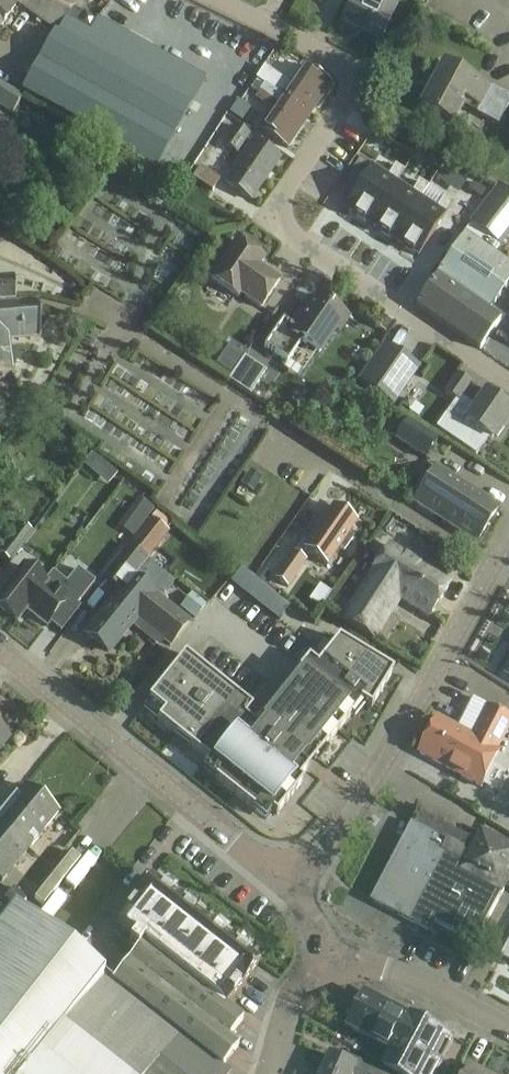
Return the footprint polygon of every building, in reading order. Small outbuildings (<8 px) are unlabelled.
[(19,0),(38,16),(60,28),(56,34),(54,33),(22,90),(30,95),(27,100),(39,107),(42,102),(78,122),(77,125),(123,152),(154,169),(155,167),(174,133),(204,79),(96,20),(90,31),(79,24),(67,18),(45,5),(38,0),(0,0),(0,24),(19,0)] [(73,7),(61,0),(38,0),(45,5),(67,18),(73,7)] [(380,40),(393,14),(392,13),(398,2),(393,0),(352,0),(342,21),(380,40)] [(85,14),(79,24),(90,31),(96,20),(85,14)] [(452,122),(465,99),(480,107),(477,113),(498,125),(508,105),(508,99),(444,64),(421,105),(452,122)] [(257,81),(265,86),(309,117),(331,85),(304,66),(287,89),(262,71),(258,77),(263,81),(261,83),(257,80),(257,81)] [(309,117),(265,86),(256,99),(272,111),(260,129),(288,148),(309,117)] [(22,98),(7,89),(0,101),(0,107),(12,114),(22,98)] [(224,142),(238,152),(250,135),(235,125),(232,131),(224,142)] [(216,133),(210,142),(218,148),(224,139),(216,133)] [(280,159),(262,146),(254,140),(225,182),(252,200),(280,159)] [(218,149),(209,143),(198,161),(206,167),(218,149)] [(396,182),(396,183),(404,171),(395,166),(388,177),(357,157),(348,171),(362,179),(343,208),(368,224),(396,182)] [(200,165),(193,177),(213,191),(221,179),(200,165)] [(420,198),(421,199),(428,187),(419,182),(412,193),(396,183),(396,182),(368,224),(393,240),(420,198)] [(497,185),(469,222),(500,245),(508,233),(508,194),(497,185)] [(420,198),(393,240),(418,256),(432,235),(445,215),(445,214),(452,203),(444,197),(436,209),(421,199),(420,198)] [(445,263),(416,305),(480,349),(500,321),(490,314),(508,283),(508,265),(464,236),(445,263)] [(237,240),(224,259),(210,279),(238,298),(240,294),(261,308),(280,281),(259,267),(264,259),(237,240)] [(12,377),(9,344),(40,342),(37,306),(15,308),(15,300),(17,299),(15,279),(4,279),(0,280),(0,378),(12,377)] [(302,341),(320,353),(335,330),(338,332),(347,319),(332,309),(333,307),(318,296),(296,328),(283,320),(265,347),(287,363),(302,341)] [(382,315),(375,325),(387,334),(394,323),(382,315)] [(393,404),(418,368),(385,346),(360,382),(393,404)] [(229,379),(228,380),(232,382),(251,395),(266,372),(244,357),(232,375),(229,379)] [(436,428),(477,456),(489,438),(491,439),(508,414),(508,409),(486,393),(484,395),(470,385),(471,383),(458,374),(446,392),(456,399),(458,401),(461,396),(475,406),(461,426),(445,415),(439,424),(436,428)] [(396,440),(426,459),(437,441),(407,422),(396,440)] [(436,467),(413,502),(477,542),(499,507),(480,496),(436,467)] [(249,474),(242,484),(253,491),(259,480),(249,474)] [(344,551),(354,537),(349,534),(357,523),(334,506),(308,543),(302,538),(273,578),(288,588),(307,562),(303,560),(309,553),(327,566),(339,548),(344,551)] [(148,559),(169,533),(151,518),(105,576),(122,590),(86,635),(109,652),(136,618),(155,594),(134,577),(148,559)] [(0,552),(0,553),(11,561),(33,531),(22,523),(0,552)] [(389,545),(377,564),(368,578),(366,576),(339,618),(373,639),(399,598),(430,617),(451,584),(389,545)] [(0,593),(0,611),(16,623),(26,611),(25,610),(47,582),(23,563),(0,593)] [(242,567),(231,581),(265,609),(276,595),(263,585),(254,577),(242,567)] [(261,568),(254,577),(263,585),(270,574),(261,568)] [(47,582),(25,610),(26,611),(48,628),(50,624),(67,603),(73,609),(76,604),(93,583),(77,571),(66,585),(53,575),(47,582)] [(136,618),(170,645),(189,621),(155,594),(136,618)] [(181,608),(195,620),(207,606),(193,594),(181,608)] [(300,778),(308,769),(303,765),(310,756),(315,760),(316,759),(311,755),(321,743),(326,746),(351,715),(347,711),(356,699),(371,708),(394,671),(339,638),(317,665),(309,658),(255,725),(246,717),(253,708),(185,654),(149,700),(164,712),(158,720),(177,736),(183,728),(196,738),(190,746),(221,771),(215,779),(253,810),(260,802),(276,815),(304,781),(300,778)] [(482,787),(489,774),(496,778),(500,770),(508,774),(508,773),(508,716),(489,706),(474,736),(440,718),(420,754),(482,787)] [(9,739),(0,731),(0,750),(9,739)] [(25,786),(9,806),(42,833),(58,814),(25,786)] [(2,882),(42,833),(9,806),(0,817),(0,880),(2,882)] [(443,840),(450,827),(422,812),(415,825),(413,823),(403,842),(405,843),(374,901),(414,923),(423,906),(424,907),(456,847),(443,840)] [(443,840),(456,847),(424,907),(423,906),(414,923),(430,931),(435,922),(476,943),(505,887),(508,889),(508,845),(482,830),(476,841),(450,827),(443,840)] [(222,1068),(239,1046),(228,1038),(243,1020),(223,1004),(256,963),(151,880),(116,924),(134,938),(129,944),(137,950),(112,982),(222,1068)] [(14,887),(4,899),(18,910),(27,898),(14,887)] [(221,1068),(222,1068),(112,982),(80,956),(79,958),(14,907),(0,926),(0,1073),(229,1073),(221,1068)] [(391,1073),(425,1073),(435,1057),(447,1039),(366,995),(349,1028),(391,1051),(382,1069),(388,1072),(391,1073)] [(359,1062),(357,1068),(332,1056),(324,1073),(386,1073),(359,1062)]
